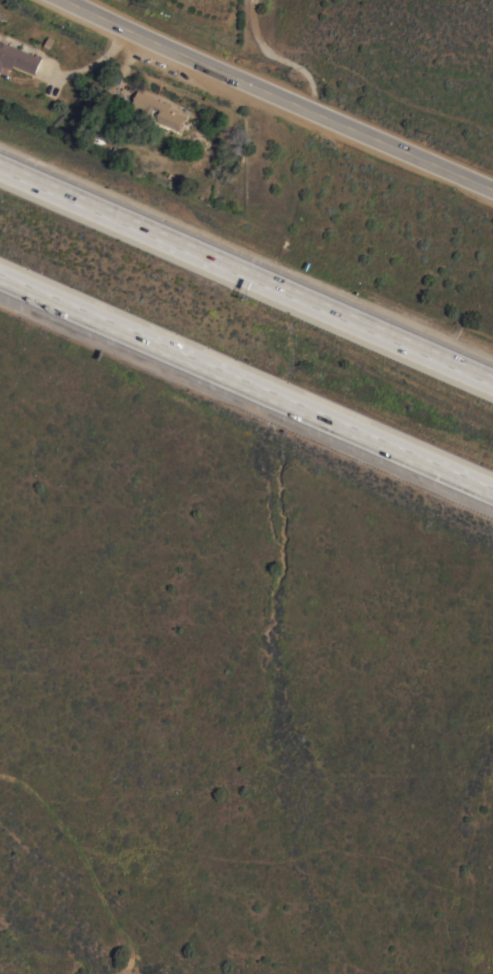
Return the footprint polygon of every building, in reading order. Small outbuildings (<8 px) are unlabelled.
[(1,71),(0,71),(0,39),(41,58),(34,74),(13,65),(12,69),(3,65),(1,71)] [(170,103),(168,106),(186,114),(178,132),(154,122),(155,120),(150,118),(150,119),(139,114),(142,107),(132,103),(137,89),(170,103)]
